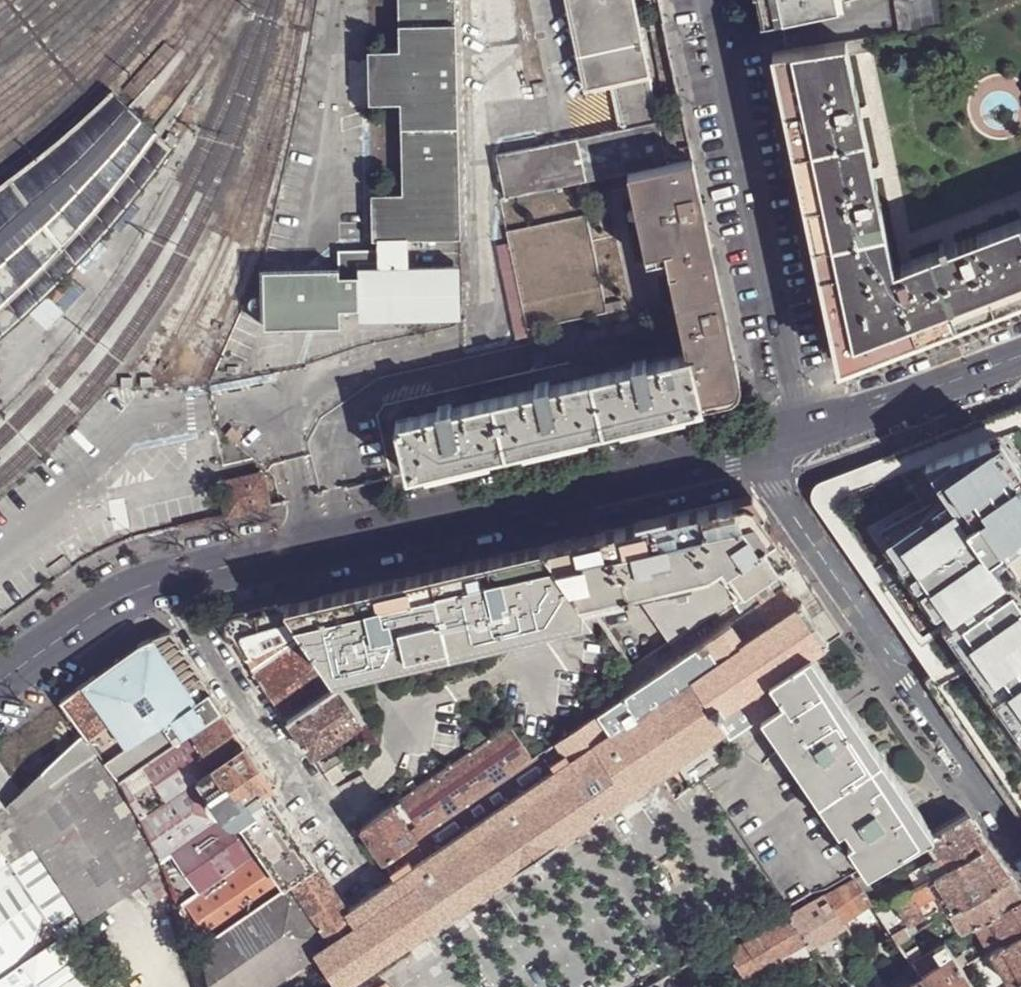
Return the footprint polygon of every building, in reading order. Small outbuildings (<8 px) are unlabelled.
[(379,253),(352,254),(340,267),(340,273),(264,275),(266,330),(341,328),(341,312),(361,312),(361,322),(462,319),(460,268),(410,270),(410,242),(461,240),(455,0),(399,0),(400,50),(370,51),(371,104),(402,103),(404,196),(373,197),(374,244),(379,244),(379,253)] [(585,89),(611,84),(620,130),(570,140),(546,145),(495,156),(505,200),(632,173),(660,167),(678,154),(673,130),(660,134),(658,122),(648,77),(631,0),(568,0),(585,89)] [(837,6),(836,0),(763,0),(767,19),(792,14),(837,6)] [(900,35),(926,31),(947,28),(942,0),(901,0),(894,1),(899,33),(900,35)] [(894,267),(845,42),(800,48),(773,52),(840,366),(1020,297),(1020,219),(894,267)] [(21,298),(71,247),(119,194),(164,137),(149,124),(124,102),(115,95),(0,191),(0,317),(21,298)] [(695,160),(687,162),(722,331),(730,329),(695,160)] [(660,167),(632,173),(650,259),(670,256),(686,339),(722,331),(687,162),(660,167)] [(606,306),(587,215),(507,232),(527,331),(621,311),(620,304),(606,306)] [(730,329),(722,331),(733,380),(697,388),(701,407),(724,401),(734,396),(737,393),(740,389),(741,385),(740,377),(730,329)] [(492,401),(505,453),(548,443),(655,418),(701,407),(697,388),(733,380),(722,331),(686,339),(689,355),(646,365),(645,362),(631,365),(633,369),(548,389),(547,384),(533,388),(533,393),(492,401)] [(492,401),(450,411),(449,407),(435,410),(436,414),(393,424),(406,477),(457,465),(505,453),(492,401)] [(987,417),(989,423),(960,434),(957,429),(820,481),(818,483),(816,484),(814,486),(813,488),(812,491),(812,496),(812,499),(813,501),(841,541),(863,574),(881,600),(916,650),(911,653),(925,678),(968,654),(979,674),(1020,732),(1020,404),(987,417)] [(960,434),(989,423),(987,417),(957,429),(960,434)] [(218,485),(227,519),(270,508),(261,474),(218,485)] [(751,499),(602,533),(606,554),(613,553),(616,569),(623,568),(627,589),(631,588),(669,644),(743,594),(777,573),(793,561),(766,520),(751,499)] [(570,540),(542,546),(578,600),(627,589),(623,568),(616,569),(613,553),(606,554),(602,533),(570,540)] [(578,600),(542,546),(419,575),(283,607),(299,632),(332,680),(342,668),(366,662),(369,672),(406,663),(405,653),(475,636),(477,646),(514,637),(512,628),(585,611),(578,600)] [(782,580),(777,573),(743,594),(753,609),(786,586),(782,580)] [(786,586),(753,609),(730,625),(743,644),(799,606),(786,586)] [(631,588),(627,589),(578,600),(585,611),(589,608),(631,669),(669,644),(631,588)] [(828,643),(802,604),(799,606),(743,644),(693,678),(719,716),(770,683),(812,654),(828,643)] [(299,632),(283,607),(234,619),(229,631),(246,657),(299,632)] [(340,798),(360,828),(507,728),(530,761),(556,743),(599,715),(597,713),(588,699),(631,669),(589,608),(585,611),(512,628),(514,637),(477,646),(475,636),(405,653),(406,663),(369,672),(366,662),(342,668),(332,680),(337,688),(363,724),(374,742),(325,775),(340,798)] [(730,625),(624,695),(623,700),(625,702),(635,717),(693,678),(743,644),(730,625)] [(332,680),(299,632),(246,657),(244,657),(252,671),(285,722),(287,721),(288,722),(337,688),(332,680)] [(200,678),(170,633),(161,636),(135,648),(103,670),(61,701),(86,736),(118,782),(223,712),(200,678)] [(812,654),(770,683),(783,703),(768,714),(783,737),(844,827),(853,840),(873,869),(930,837),(935,834),(882,757),(841,698),(812,654)] [(635,717),(611,733),(599,715),(556,743),(564,754),(549,765),(552,771),(412,865),(394,878),(378,889),(347,910),(346,911),(357,928),(317,955),(332,978),(338,986),(346,986),(714,737),(720,744),(757,720),(761,719),(768,714),(783,703),(770,683),(719,716),(693,678),(635,717)] [(363,724),(337,688),(288,722),(297,736),(313,759),(363,724)] [(597,713),(599,715),(611,733),(635,717),(625,702),(623,700),(624,695),(597,713)] [(234,729),(223,712),(118,782),(162,852),(167,867),(185,922),(192,951),(201,945),(284,888),(232,812),(221,819),(195,782),(247,747),(234,729)] [(768,714),(761,719),(776,741),(838,831),(844,827),(783,737),(768,714)] [(397,852),(530,761),(507,728),(360,828),(374,849),(383,861),(397,852)] [(118,782),(86,736),(75,746),(39,776),(21,793),(21,794),(13,802),(7,807),(33,847),(81,922),(167,867),(162,852),(118,782)] [(296,835),(265,790),(272,786),(259,767),(247,747),(195,782),(221,819),(232,812),(284,888),(317,866),(296,835)] [(0,801),(0,850),(9,862),(33,847),(7,807),(5,808),(0,801)] [(942,856),(949,868),(989,845),(975,826),(968,815),(935,834),(930,837),(942,856)] [(873,869),(853,840),(847,844),(866,873),(873,869)] [(916,889),(881,908),(875,912),(898,943),(911,935),(905,926),(945,905),(950,913),(1011,878),(998,858),(989,845),(949,868),(932,878),(916,889)] [(33,847),(9,862),(59,937),(81,922),(33,847)] [(9,862),(0,850),(0,868),(9,862)] [(391,873),(405,864),(397,852),(383,861),(386,867),(391,873)] [(949,868),(942,856),(925,865),(932,878),(949,868)] [(9,862),(0,868),(0,978),(59,937),(9,862)] [(391,873),(394,878),(412,865),(410,862),(405,864),(391,873)] [(932,878),(925,865),(924,864),(907,873),(916,889),(932,878)] [(317,866),(284,888),(201,945),(212,986),(268,986),(317,955),(357,928),(346,911),(347,910),(330,885),(317,866)] [(881,908),(858,876),(852,879),(853,881),(870,904),(875,912),(881,908)] [(1011,878),(950,913),(964,933),(977,925),(1020,899),(1020,892),(1017,886),(1011,878)] [(870,904),(853,881),(823,898),(840,922),(870,904)] [(795,914),(788,917),(804,940),(808,946),(831,933),(842,926),(840,922),(823,898),(795,914)] [(977,925),(1012,986),(1020,980),(1020,899),(977,925)] [(735,964),(745,979),(773,959),(804,940),(788,917),(730,950),(735,964)] [(855,944),(842,926),(831,933),(843,952),(855,944)] [(925,955),(911,935),(898,943),(912,963),(925,955)] [(0,978),(0,986),(93,986),(59,937),(0,978)] [(804,940),(773,959),(745,979),(751,986),(766,986),(814,955),(808,946),(804,940)] [(944,944),(925,955),(912,963),(920,976),(928,986),(974,986),(944,944)] [(877,986),(885,986),(874,971),(869,975),(877,986)] [(114,973),(93,986),(124,986),(114,973)] [(920,976),(903,986),(928,986),(920,976)] [(332,978),(326,981),(330,986),(337,986),(338,986),(332,978)]
